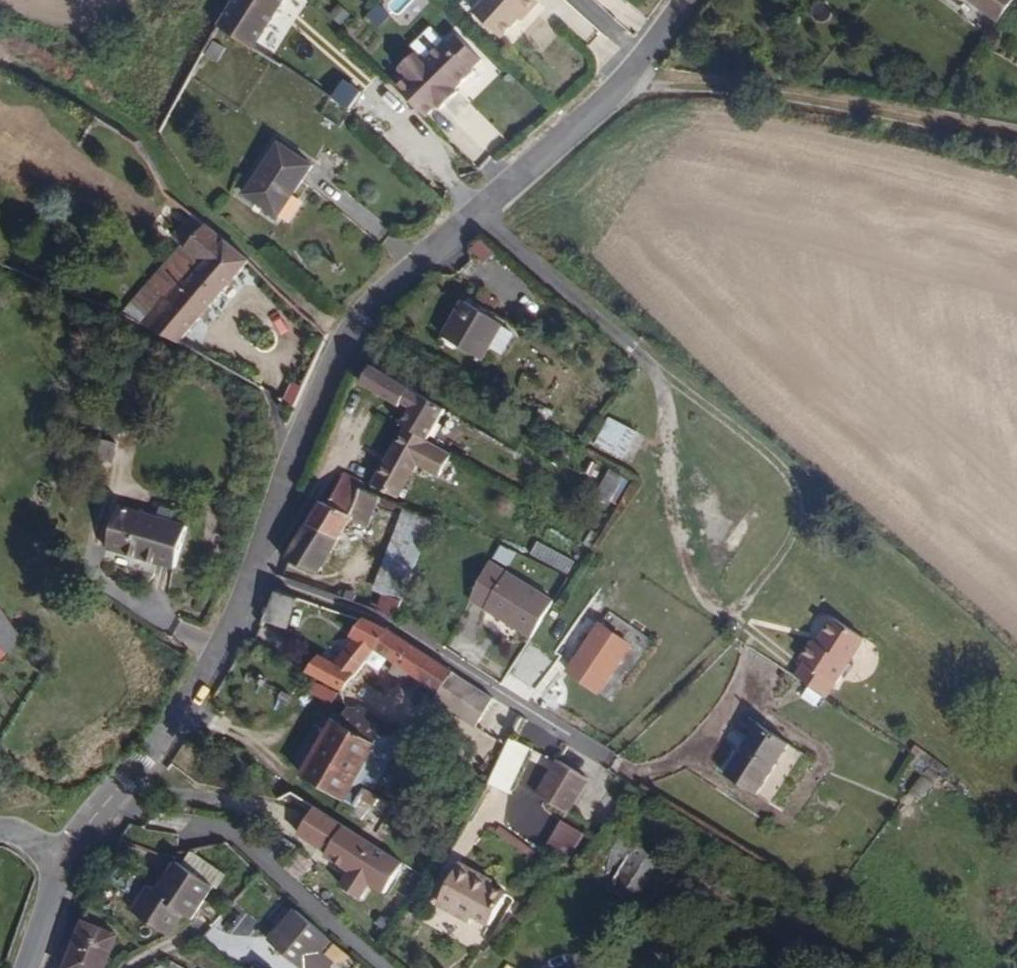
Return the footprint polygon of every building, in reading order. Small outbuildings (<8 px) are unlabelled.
[(286,0),(234,0),(219,25),(255,48),(286,0)] [(536,0),(484,0),(474,11),(502,37),(536,0)] [(996,22),(1011,2),(1012,0),(966,0),(996,22)] [(478,71),(486,63),(460,37),(451,47),(448,44),(430,63),(420,53),(401,73),(411,82),(401,91),(431,121),(442,110),(445,113),(464,93),(462,91),(480,73),(478,71)] [(365,94),(323,62),(296,46),(283,66),(323,91),(351,113),(365,94)] [(278,217),(314,166),(278,141),(243,192),(255,201),(265,208),(278,217)] [(259,216),(265,208),(255,201),(249,210),(259,216)] [(178,342),(250,260),(192,213),(171,235),(182,246),(144,287),(152,295),(132,318),(178,342)] [(505,327),(505,326),(467,302),(445,338),(484,362),(492,349),(505,327)] [(503,356),(516,334),(505,327),(492,349),(503,356)] [(417,375),(427,358),(384,332),(377,345),(392,355),(381,373),(411,390),(426,398),(433,385),(417,375)] [(411,390),(381,373),(372,367),(362,384),(401,407),(411,390)] [(292,406),(301,389),(289,383),(281,400),(292,406)] [(430,442),(447,411),(426,398),(408,429),(430,442)] [(625,459),(640,432),(612,417),(597,446),(625,459)] [(430,442),(408,429),(374,485),(401,498),(420,466),(442,479),(456,456),(430,442)] [(113,463),(117,443),(91,436),(86,456),(113,463)] [(613,503),(627,478),(611,468),(596,493),(613,503)] [(319,574),(352,520),(363,487),(343,477),(332,505),(323,503),(287,561),(319,574)] [(175,522),(179,508),(162,504),(159,517),(175,522)] [(177,568),(189,526),(175,522),(159,517),(119,506),(107,549),(177,568)] [(557,603),(491,562),(470,601),(533,640),(557,603)] [(305,635),(315,604),(278,592),(264,622),(305,635)] [(399,618),(405,599),(385,593),(380,611),(399,618)] [(0,617),(0,650),(16,638),(0,617)] [(805,664),(796,678),(828,699),(866,640),(834,619),(818,644),(814,641),(801,662),(805,664)] [(376,649),(391,629),(366,621),(354,636),(357,639),(336,666),(322,657),(310,673),(345,692),(376,649)] [(600,694),(633,646),(601,624),(569,671),(600,694)] [(486,693),(391,629),(376,649),(442,693),(437,700),(468,721),(486,693)] [(478,728),(497,700),(486,693),(468,721),(478,728)] [(396,849),(412,816),(377,792),(410,733),(366,707),(350,708),(341,723),(336,720),(303,776),(358,807),(352,819),(396,849)] [(758,796),(791,745),(760,725),(727,776),(758,796)] [(513,792),(534,750),(512,739),(493,782),(513,792)] [(570,815),(592,780),(559,760),(538,795),(570,815)] [(623,801),(634,785),(624,779),(614,795),(623,801)] [(620,811),(636,786),(634,785),(623,801),(618,810),(620,811)] [(618,810),(623,801),(614,795),(609,804),(618,810)] [(407,864),(354,828),(319,809),(305,833),(322,841),(334,848),(330,855),(354,871),(344,885),(363,898),(373,883),(387,894),(407,864)] [(668,925),(694,880),(606,828),(579,871),(668,925)] [(228,876),(191,853),(182,865),(216,887),(219,889),(228,876)] [(194,919),(207,900),(216,887),(182,865),(178,862),(158,890),(149,885),(133,910),(171,935),(185,913),(194,919)] [(492,927),(509,893),(494,885),(496,881),(477,870),(474,874),(461,867),(442,901),(457,908),(454,915),(472,925),(476,918),(492,927)] [(334,939),(298,909),(271,942),(303,967),(309,967),(334,939)] [(119,936),(83,922),(66,967),(106,967),(119,936)]
